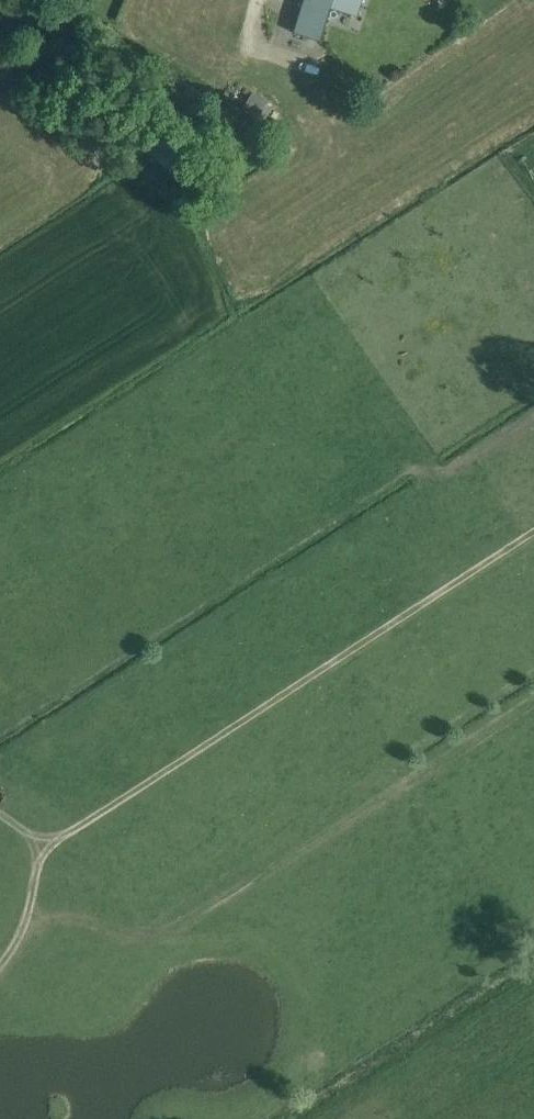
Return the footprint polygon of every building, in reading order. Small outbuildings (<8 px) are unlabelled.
[(334,0),(304,0),(293,32),(321,41),(331,7),(334,0)] [(331,7),(356,15),(361,0),(334,0),(331,7)]
